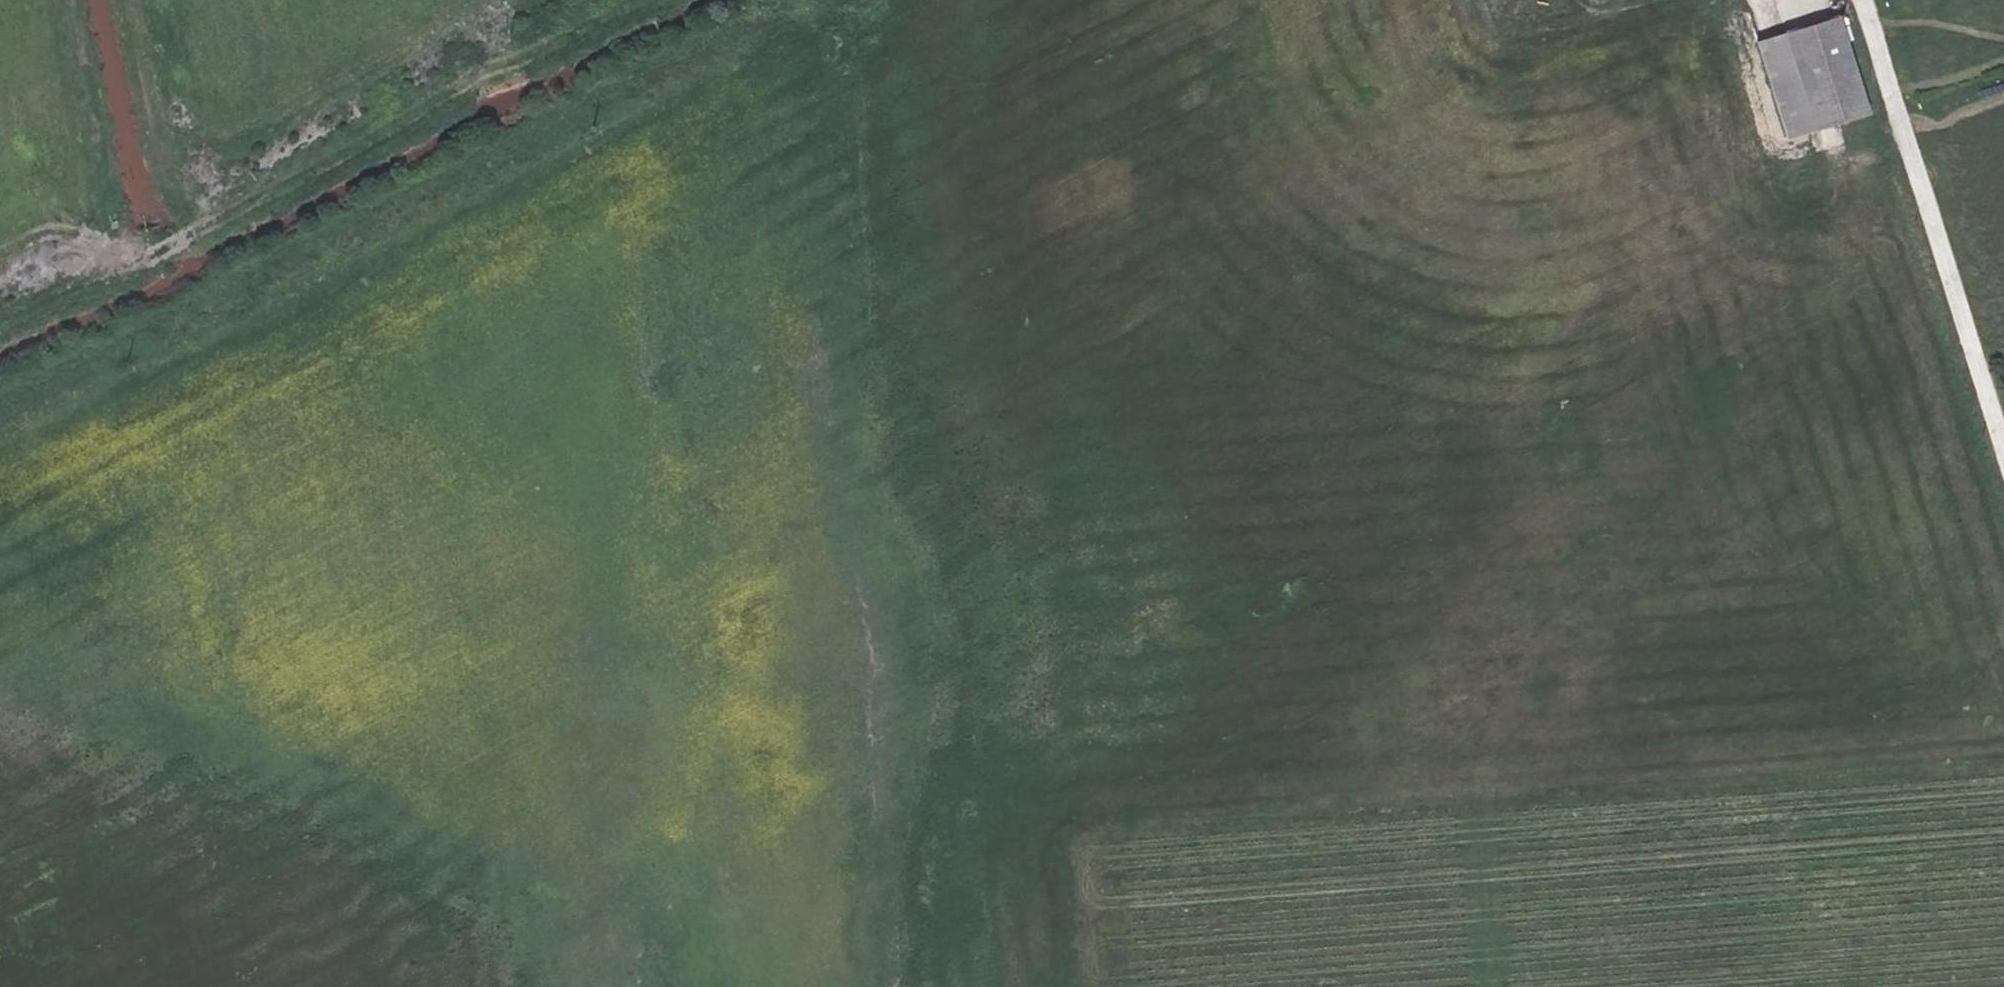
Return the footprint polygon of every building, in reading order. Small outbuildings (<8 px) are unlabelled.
[(1854,124),(1826,33),(1772,49),(1801,140),(1854,124)] [(1801,140),(1772,49),(1745,57),(1774,149),(1801,140)]
